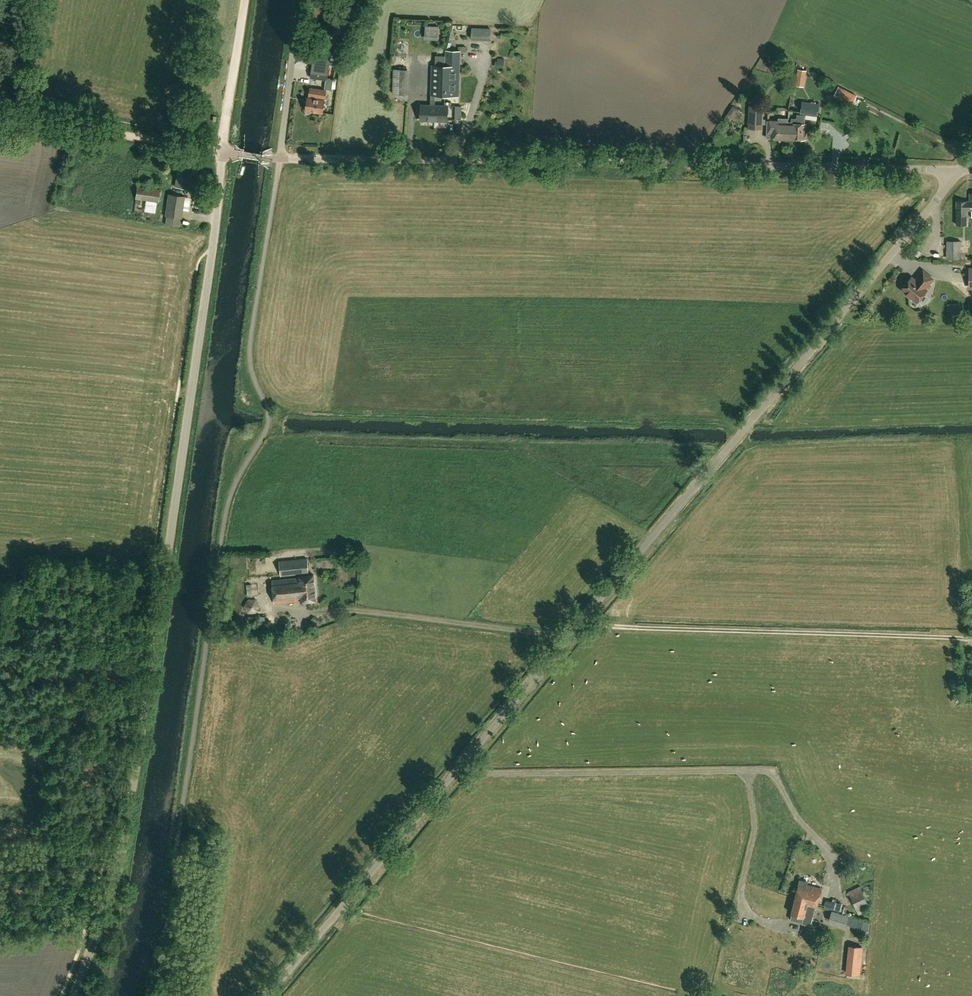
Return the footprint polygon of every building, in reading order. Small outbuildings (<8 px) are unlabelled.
[(439,40),(440,27),(426,26),(425,39),(439,40)] [(491,28),(472,27),(472,40),(491,40),(491,28)] [(447,52),(447,65),(446,95),(460,95),(461,65),(460,65),(460,52),(447,52)] [(322,63),(321,66),(313,65),(311,77),(327,80),(330,64),(322,63)] [(446,95),(447,65),(432,65),(431,105),(420,104),(420,120),(447,121),(448,105),(435,105),(436,94),(446,95)] [(804,81),(806,71),(798,69),(796,79),(804,81)] [(409,95),(409,70),(396,70),(395,95),(409,95)] [(856,95),(838,86),(834,95),(852,104),(856,95)] [(307,110),(324,112),(326,97),(327,90),(311,88),(310,97),(308,97),(307,110)] [(819,103),(802,100),(800,112),(805,113),(818,115),(819,103)] [(749,128),(763,128),(764,106),(750,106),(749,128)] [(807,123),(805,123),(806,114),(805,114),(805,113),(800,112),(800,114),(797,114),(797,118),(792,118),(791,139),(806,140),(807,123)] [(791,139),(792,118),(791,125),(779,124),(779,120),(769,120),(768,134),(772,134),(772,138),(791,139)] [(177,188),(197,191),(200,169),(180,167),(177,188)] [(158,202),(160,189),(137,186),(135,199),(158,202)] [(185,196),(168,194),(165,216),(182,218),(185,196)] [(970,201),(956,201),(956,225),(966,225),(966,210),(971,210),(971,194),(970,194),(970,201)] [(961,241),(947,241),(947,258),(961,258),(961,241)] [(911,277),(901,289),(917,302),(927,290),(925,289),(933,279),(923,271),(915,280),(911,277)] [(279,560),(281,575),(310,572),(308,557),(279,560)] [(299,576),(299,577),(272,580),(275,604),(302,600),(302,602),(317,600),(314,574),(299,576)] [(254,585),(253,597),(263,597),(263,585),(254,585)] [(807,884),(808,881),(800,879),(796,898),(800,899),(801,897),(804,897),(808,898),(808,897),(811,898),(810,900),(811,901),(811,902),(813,902),(813,904),(817,905),(822,888),(807,884)] [(869,905),(860,885),(846,892),(854,912),(869,905)] [(816,909),(817,905),(813,904),(813,902),(811,902),(811,901),(810,900),(811,898),(808,897),(808,898),(804,897),(801,897),(800,899),(796,898),(792,913),(804,916),(802,923),(811,925),(815,909),(816,909)] [(849,916),(832,911),(829,920),(846,925),(849,916)] [(865,944),(852,942),(848,969),(861,971),(865,944)]
